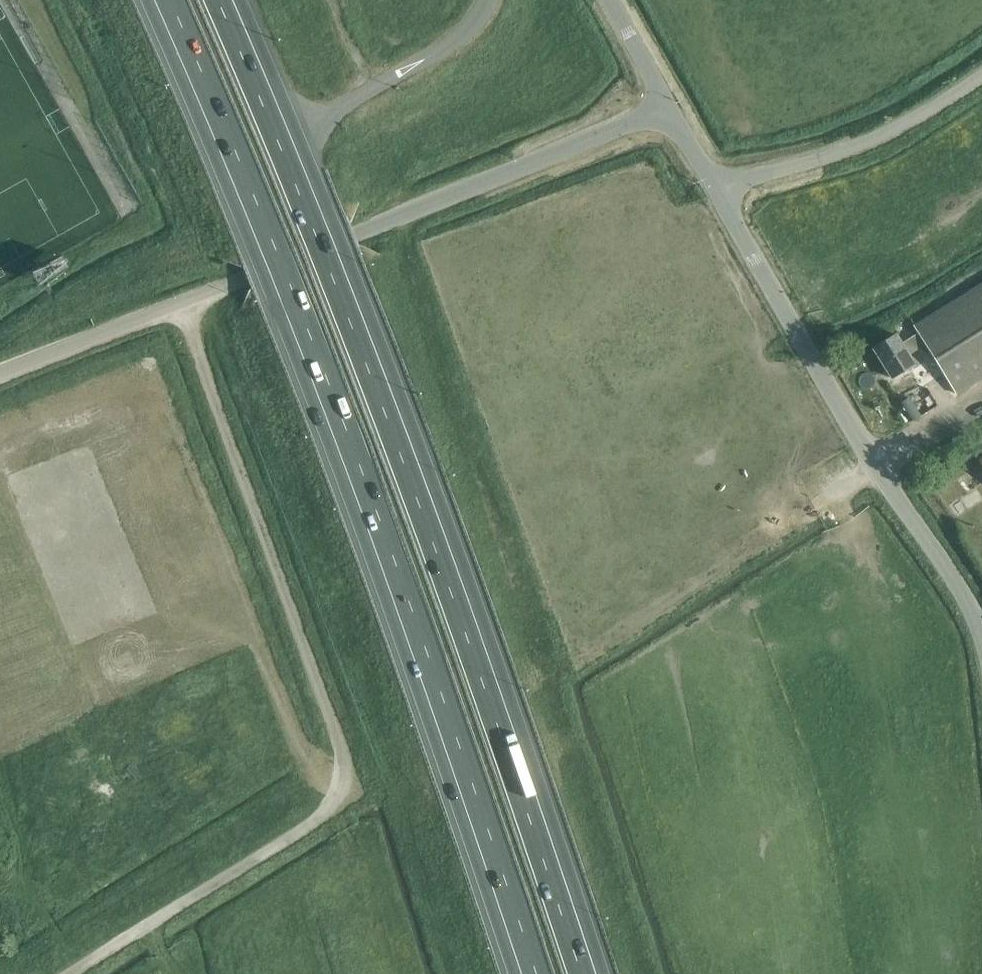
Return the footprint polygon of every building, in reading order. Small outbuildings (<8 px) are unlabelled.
[(981,377),(981,283),(914,325),(919,332),(902,343),(896,334),(873,348),(892,377),(915,364),(909,354),(926,344),(957,393),(981,377)]
